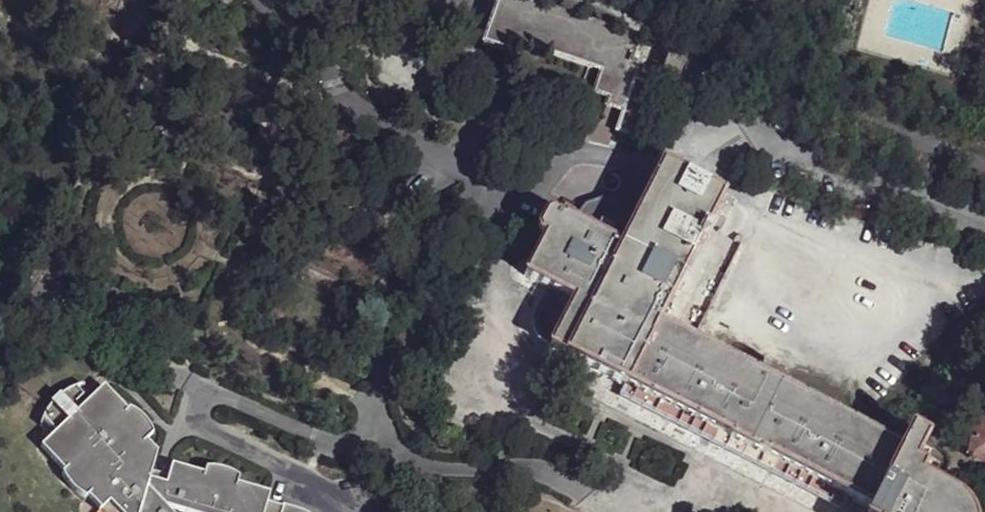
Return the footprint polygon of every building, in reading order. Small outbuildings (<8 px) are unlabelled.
[(497,0),(405,0),(398,18),(481,47),(497,0)] [(481,47),(507,56),(511,45),(598,74),(591,95),(607,101),(604,108),(626,116),(622,129),(649,140),(666,97),(674,99),(688,57),(670,50),(662,73),(640,68),(642,60),(633,58),(640,41),(520,1),(518,0),(497,0),(481,47)] [(662,163),(633,219),(607,206),(591,214),(590,216),(564,203),(558,217),(549,212),(545,213),(536,229),(538,234),(542,238),(524,274),(546,286),(541,297),(533,313),(532,315),(532,325),(536,334),(549,343),(548,344),(624,384),(620,393),(841,506),(847,494),(870,506),(866,511),(964,511),(963,509),(959,504),(948,492),(938,486),(950,465),(921,447),(926,438),(910,431),(907,439),(902,446),(895,444),(755,372),(726,357),(656,321),(700,238),(707,241),(710,233),(704,231),(715,210),(728,217),(734,205),(721,199),(723,195),(662,163)] [(43,307),(37,315),(52,325),(57,318),(47,312),(48,310),(43,307)] [(38,419),(53,433),(38,448),(61,472),(59,474),(61,478),(66,486),(71,491),(79,497),(83,499),(86,496),(101,511),(301,511),(298,511),(280,506),(280,507),(264,503),(267,494),(234,485),(236,479),(228,474),(216,470),(206,469),(203,470),(201,475),(168,466),(163,485),(146,481),(154,453),(143,442),(150,435),(147,429),(138,418),(126,410),(124,412),(101,388),(86,402),(72,387),(60,395),(51,403),(38,419)] [(969,460),(984,464),(984,430),(976,427),(969,460)]
